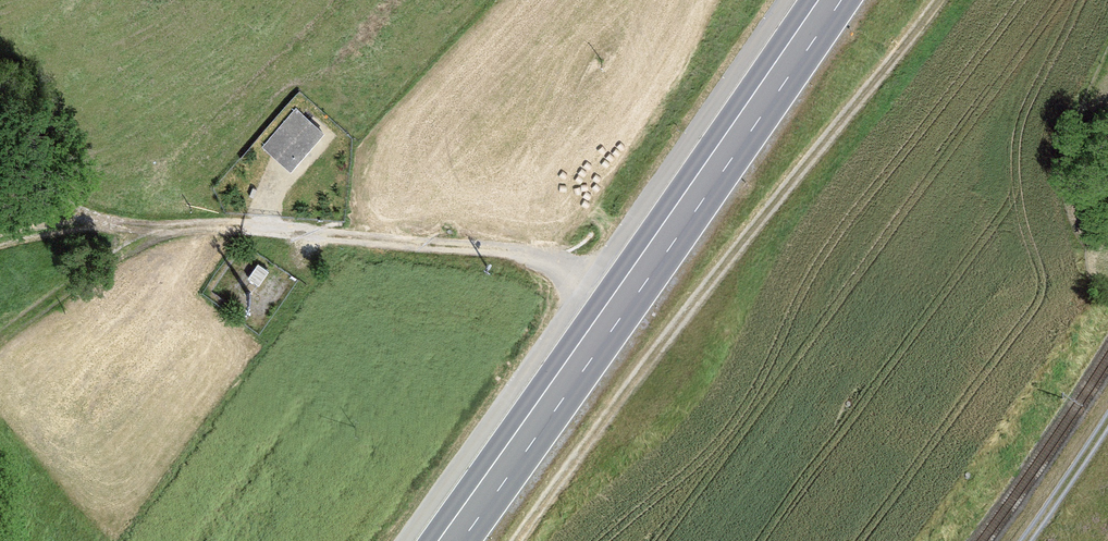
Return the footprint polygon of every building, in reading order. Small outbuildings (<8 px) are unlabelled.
[(297,102),(262,141),(291,167),(326,128),(297,102)]
